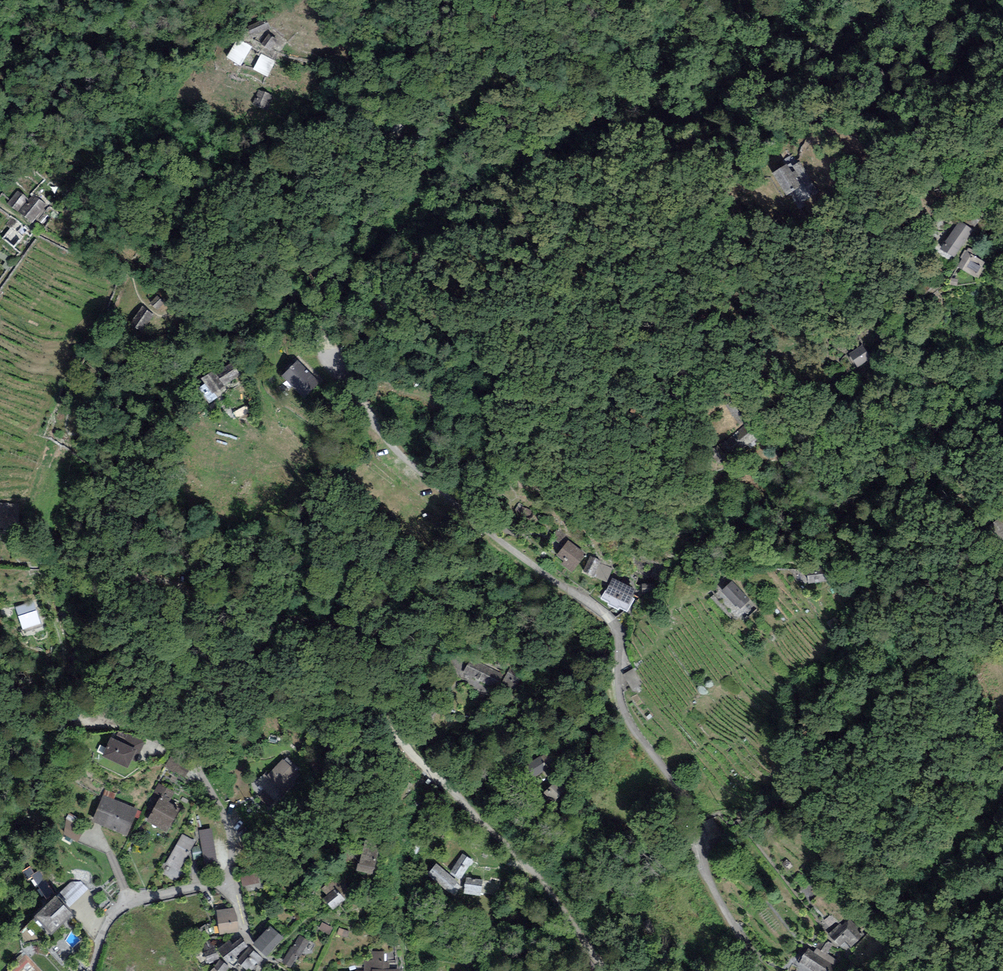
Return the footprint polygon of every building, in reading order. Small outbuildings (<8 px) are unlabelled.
[(266,19),(248,27),(252,36),(270,28),(266,19)] [(281,41),(267,34),(262,45),(275,52),(281,41)] [(251,46),(237,39),(226,58),(240,66),(251,46)] [(276,61),(262,54),(254,70),(268,77),(276,61)] [(273,96),(258,89),(251,104),(266,111),(273,96)] [(809,156),(798,162),(809,185),(820,179),(809,156)] [(787,169),(771,177),(784,203),(799,195),(787,169)] [(46,205),(32,195),(29,199),(17,190),(7,204),(32,223),(46,205)] [(834,201),(822,208),(830,221),(842,214),(834,201)] [(972,210),(964,220),(977,231),(985,221),(972,210)] [(19,224),(12,218),(6,225),(14,231),(19,224)] [(955,222),(935,247),(950,258),(969,234),(955,222)] [(984,261),(968,250),(960,263),(976,273),(984,261)] [(165,302),(157,295),(150,303),(157,310),(165,302)] [(154,314),(142,307),(131,324),(142,332),(154,314)] [(862,340),(848,348),(859,366),(873,357),(862,340)] [(321,380),(298,360),(281,380),(304,400),(321,380)] [(239,377),(231,365),(201,385),(209,396),(239,377)] [(410,379),(407,384),(414,389),(418,383),(410,379)] [(736,401),(726,407),(735,422),(745,417),(736,401)] [(238,419),(250,413),(246,406),(235,412),(238,419)] [(726,457),(718,447),(709,453),(718,464),(726,457)] [(0,503),(0,528),(18,528),(18,503),(0,503)] [(999,523),(994,528),(1002,538),(1002,528),(999,523)] [(587,553),(562,534),(552,546),(567,558),(562,565),(572,573),(587,553)] [(593,560),(586,570),(606,583),(613,573),(593,560)] [(824,581),(825,568),(809,567),(809,581),(824,581)] [(634,588),(612,577),(603,596),(627,608),(634,595),(631,594),(634,588)] [(749,600),(731,580),(721,590),(739,609),(749,600)] [(655,584),(643,584),(643,592),(655,592),(655,584)] [(33,601),(15,607),(23,630),(41,623),(33,601)] [(496,670),(473,658),(466,671),(489,683),(496,670)] [(640,684),(632,670),(624,674),(632,688),(640,684)] [(520,675),(505,671),(501,685),(516,689),(520,675)] [(125,743),(112,737),(105,754),(128,764),(131,757),(136,759),(144,742),(128,735),(125,743)] [(183,757),(173,752),(165,765),(184,777),(190,767),(181,761),(183,757)] [(300,771),(284,755),(256,783),(265,792),(260,797),(269,807),(296,779),(293,778),(300,771)] [(545,767),(540,758),(528,764),(533,773),(545,767)] [(556,780),(542,793),(551,801),(564,788),(556,780)] [(175,791),(160,781),(152,794),(155,796),(148,807),(153,810),(147,819),(166,830),(179,806),(170,800),(175,791)] [(138,809),(103,795),(92,821),(127,835),(138,809)] [(213,828),(200,830),(206,865),(219,863),(213,828)] [(195,840),(182,833),(166,862),(179,869),(195,840)] [(381,842),(367,838),(359,867),(372,871),(381,842)] [(719,846),(704,850),(707,862),(722,858),(719,846)] [(472,859),(461,853),(450,871),(461,877),(472,859)] [(457,881),(436,864),(428,873),(448,892),(457,881)] [(354,890),(339,872),(322,886),(328,894),(324,897),(334,910),(347,899),(345,897),(354,890)] [(481,881),(467,879),(465,893),(479,894),(481,881)] [(56,896),(45,906),(62,925),(73,915),(56,896)] [(51,935),(62,925),(45,906),(34,916),(51,935)] [(233,906),(216,909),(220,933),(236,931),(233,906)] [(851,947),(865,934),(850,919),(843,926),(840,923),(828,935),(839,946),(845,941),(851,947)] [(283,936),(271,925),(254,942),(267,954),(283,936)] [(310,940),(301,935),(293,949),(290,947),(282,961),(291,966),(298,955),(300,956),(310,940)] [(233,943),(230,939),(218,948),(229,961),(247,946),(240,938),(233,943)] [(212,941),(203,943),(209,962),(218,959),(212,941)] [(250,948),(238,961),(250,970),(253,970),(263,960),(250,948)] [(838,961),(817,948),(814,952),(808,948),(798,964),(810,970),(831,970),(838,961)] [(371,952),(364,953),(365,970),(358,970),(354,970),(398,970),(398,968),(390,968),(390,962),(384,962),(383,953),(371,952)] [(214,968),(218,970),(226,970),(229,967),(220,960),(214,968)]
